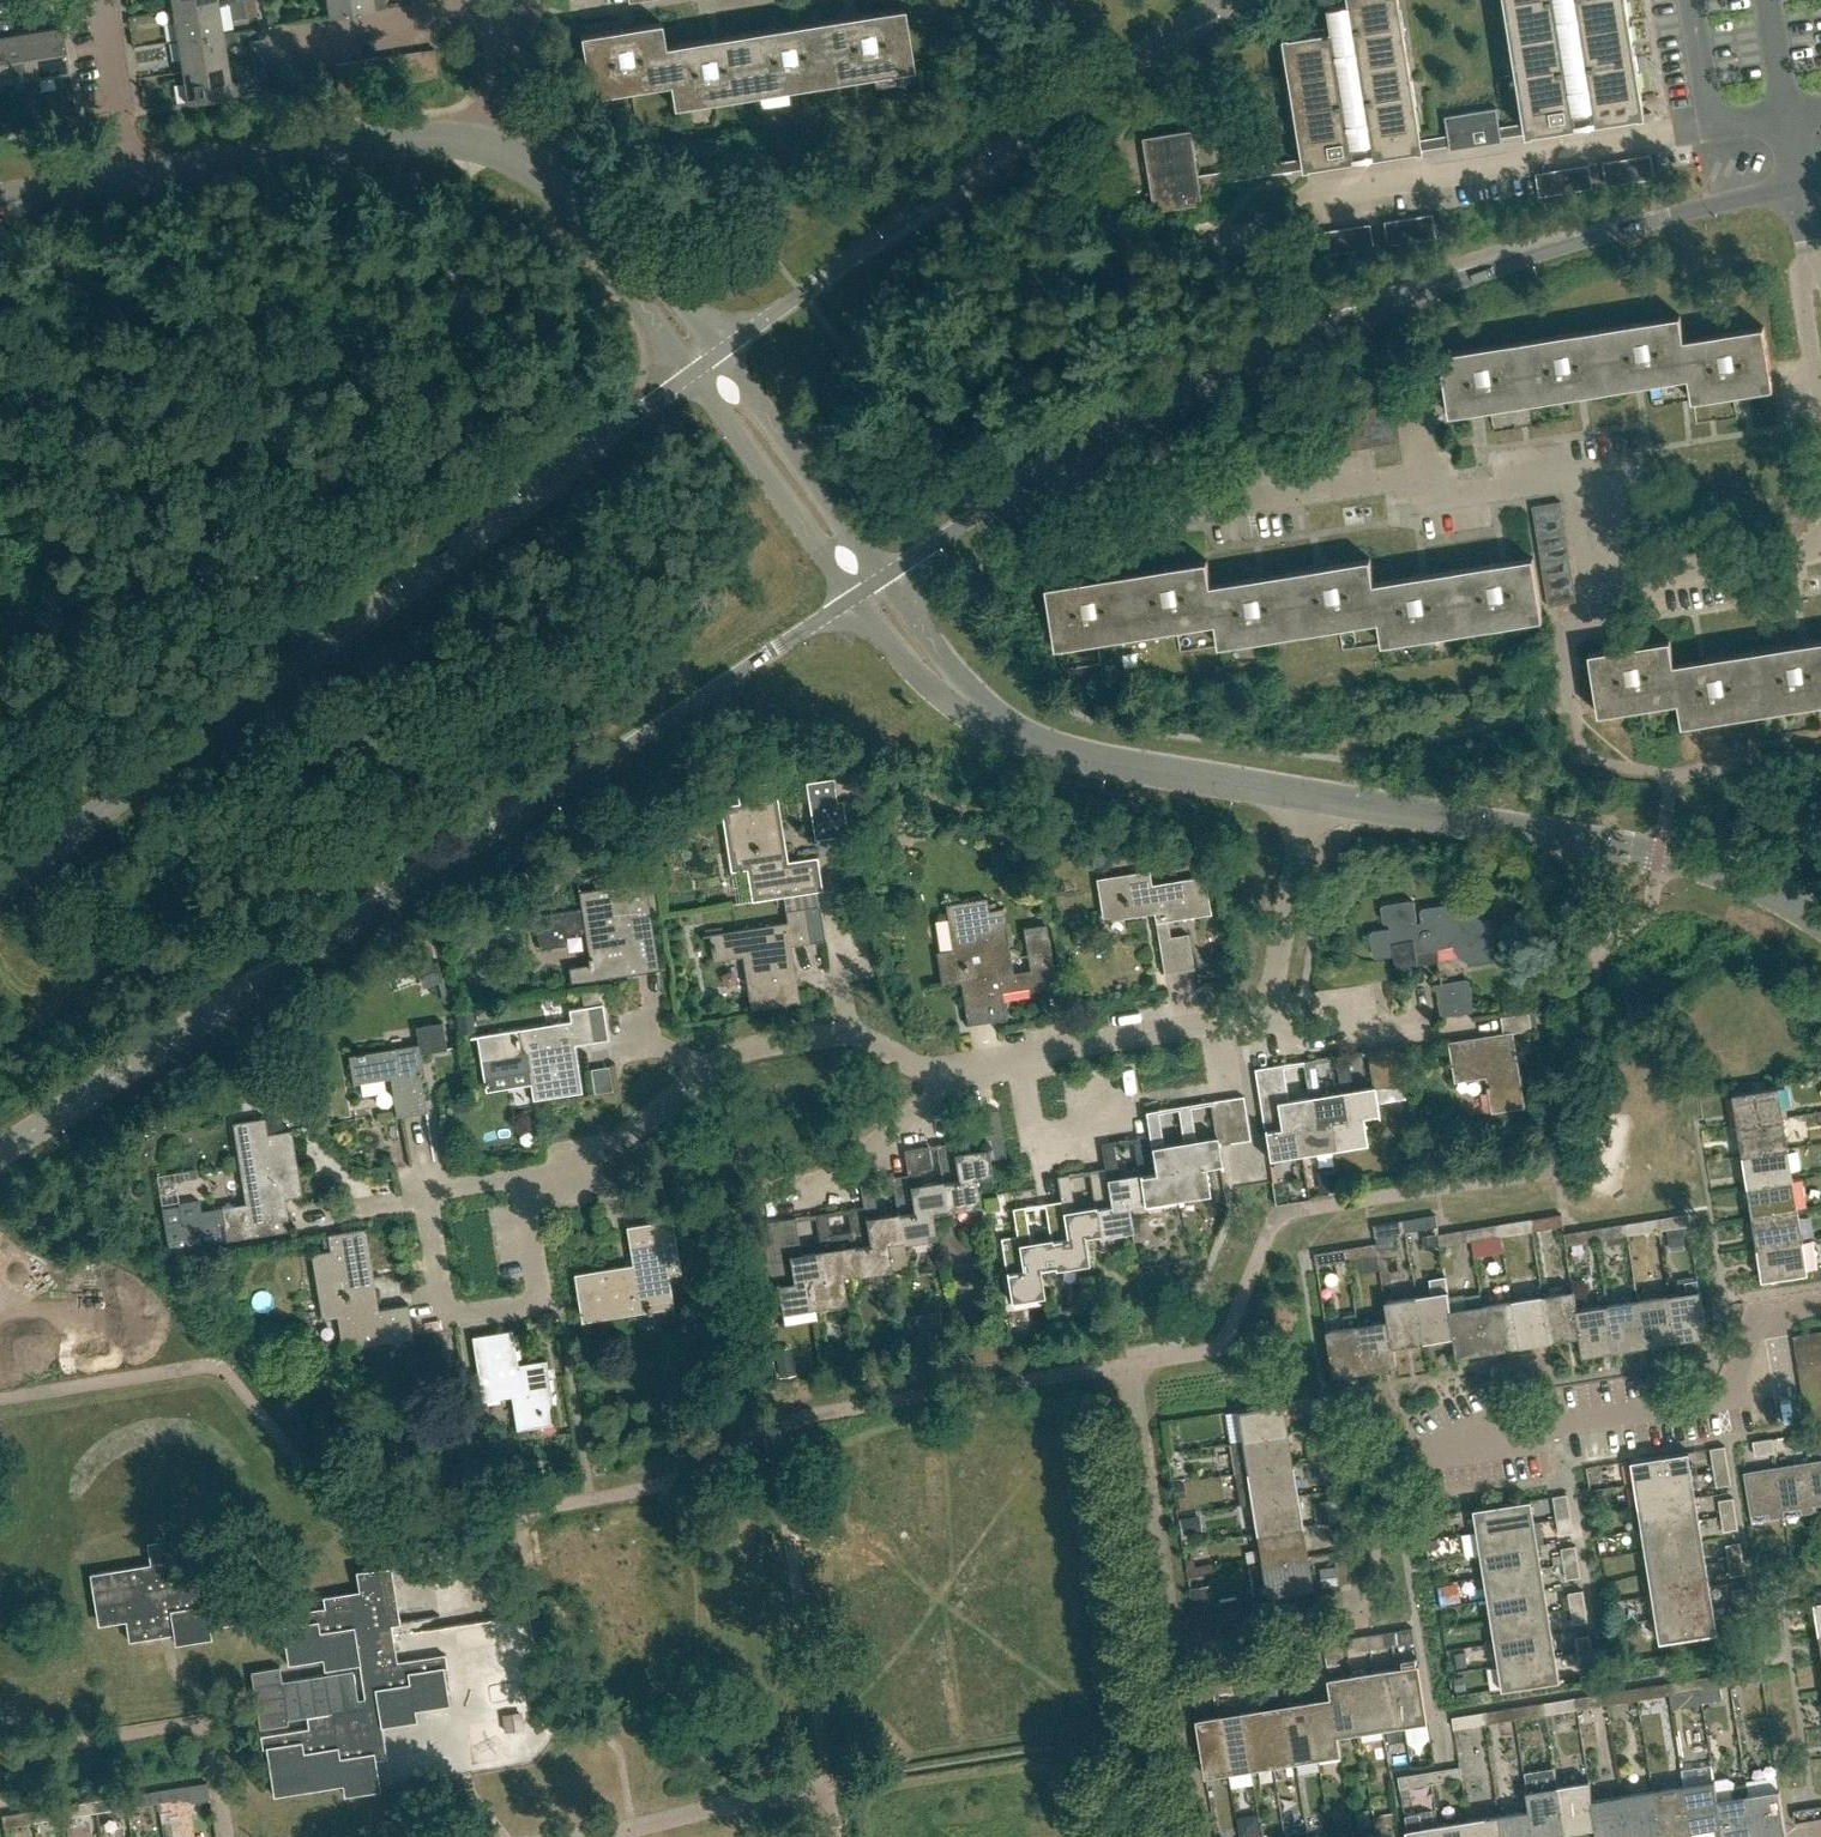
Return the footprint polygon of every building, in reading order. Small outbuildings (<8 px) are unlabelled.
[(27,6),(26,0),(7,0),(8,9),(27,6)] [(172,10),(218,2),(218,0),(171,0),(172,10)] [(246,17),(257,15),(255,0),(243,0),(246,17)] [(329,17),(386,7),(385,0),(326,0),(329,17)] [(1286,37),(1305,156),(1307,168),(1422,149),(1421,137),(1398,0),(1349,0),(1349,3),(1328,6),(1331,23),(1332,30),(1304,35),(1286,37)] [(1527,120),(1529,132),(1644,114),(1626,0),(1508,0),(1527,120)] [(177,40),(234,31),(234,30),(223,31),(218,2),(172,10),(177,40)] [(823,19),(833,81),(873,75),(913,68),(905,17),(903,6),(855,14),(848,15),(823,19)] [(31,30),(12,33),(10,18),(8,17),(0,18),(0,38),(7,81),(38,76),(31,30)] [(793,88),(833,81),(823,19),(797,23),(787,25),(743,32),(753,94),(793,88)] [(664,44),(661,21),(632,25),(624,27),(580,34),(590,96),(670,83),(664,44)] [(31,30),(38,76),(69,71),(62,25),(31,30)] [(182,70),(228,63),(225,44),(236,43),(234,31),(177,40),(182,70)] [(714,100),(753,94),(743,32),(718,36),(711,37),(664,44),(670,83),(673,107),(714,100)] [(253,59),(264,57),(261,39),(250,40),(253,59)] [(396,83),(410,81),(405,53),(391,55),(396,83)] [(382,86),(396,83),(391,55),(377,58),(382,86)] [(264,57),(253,59),(256,78),(267,76),(264,57)] [(368,88),(382,86),(377,58),(363,60),(368,88)] [(354,90),(368,88),(363,60),(349,62),(354,90)] [(339,92),(354,90),(349,62),(335,64),(339,92)] [(228,63),(182,70),(187,102),(233,94),(243,93),(240,80),(231,81),(228,63)] [(1474,141),(1529,132),(1527,120),(1525,121),(1500,125),(1497,106),(1445,114),(1448,133),(1424,137),(1421,137),(1422,149),(1450,145),(1450,149),(1475,145),(1474,141)] [(1283,172),(1284,172),(1307,168),(1305,156),(1199,173),(1191,129),(1143,137),(1152,191),(1155,210),(1203,203),(1200,185),(1283,172)] [(1603,161),(1606,185),(1655,177),(1654,176),(1651,154),(1603,161)] [(1575,166),(1579,190),(1593,187),(1589,164),(1575,166)] [(1566,192),(1579,190),(1575,166),(1562,168),(1566,192)] [(1553,194),(1566,192),(1562,168),(1549,170),(1553,194)] [(1539,196),(1553,194),(1549,170),(1535,172),(1539,196)] [(1384,221),(1388,245),(1437,237),(1433,213),(1384,221)] [(1357,225),(1361,249),(1375,247),(1371,223),(1357,225)] [(1348,251),(1361,249),(1357,225),(1344,227),(1348,251)] [(1335,253),(1348,251),(1344,227),(1331,229),(1335,253)] [(1321,255),(1335,253),(1331,229),(1317,232),(1321,255)] [(1680,315),(1600,327),(1610,389),(1643,383),(1651,382),(1690,376),(1684,338),(1680,315)] [(1684,338),(1690,376),(1693,399),(1706,397),(1773,387),(1769,362),(1764,325),(1684,338)] [(1577,394),(1610,389),(1600,327),(1520,340),(1530,401),(1571,395),(1577,394)] [(1492,407),(1530,401),(1520,340),(1440,352),(1444,375),(1450,413),(1482,408),(1492,407)] [(1365,403),(1393,398),(1391,384),(1363,388),(1365,403)] [(1367,418),(1396,414),(1393,398),(1365,403),(1367,418)] [(1369,433),(1398,428),(1396,414),(1367,418),(1369,433)] [(1372,447),(1369,433),(1367,418),(1353,421),(1357,449),(1372,447)] [(1343,451),(1357,449),(1353,421),(1339,423),(1343,451)] [(1329,454),(1343,451),(1339,423),(1325,425),(1329,454)] [(1369,433),(1372,447),(1373,446),(1398,442),(1400,442),(1398,428),(1369,433)] [(1535,520),(1564,516),(1562,501),(1533,506),(1535,520)] [(1537,534),(1566,530),(1564,516),(1535,520),(1537,534)] [(1540,548),(1568,544),(1566,530),(1537,534),(1540,548)] [(1542,562),(1571,558),(1568,544),(1540,548),(1542,562)] [(1453,569),(1463,631),(1514,622),(1543,618),(1533,556),(1508,560),(1499,562),(1453,569)] [(1373,581),(1370,558),(1322,566),(1314,567),(1290,571),(1300,632),(1324,629),(1379,620),(1373,581)] [(1544,577),(1573,572),(1571,558),(1542,562),(1544,577)] [(1166,630),(1216,622),(1210,583),(1207,560),(1159,568),(1151,569),(1127,573),(1137,634),(1166,630)] [(1463,631),(1453,569),(1427,573),(1420,574),(1373,581),(1379,620),(1383,643),(1438,634),(1463,631)] [(1257,576),(1210,583),(1216,622),(1220,645),(1273,637),(1300,632),(1290,571),(1265,575),(1257,576)] [(1546,591),(1575,586),(1573,572),(1544,577),(1546,591)] [(1111,638),(1137,634),(1127,573),(1103,577),(1095,578),(1047,585),(1057,647),(1111,638)] [(1575,586),(1546,591),(1549,605),(1577,601),(1575,586)] [(1599,713),(1680,700),(1674,662),(1670,639),(1621,646),(1614,648),(1590,651),(1599,713)] [(1820,702),(1820,639),(1808,641),(1800,642),(1753,649),(1763,711),(1801,705),(1820,702)] [(1763,711),(1753,649),(1705,657),(1697,658),(1674,662),(1680,700),(1684,724),(1723,718),(1763,711)] [(836,801),(832,777),(805,782),(814,839),(847,834),(842,800),(836,801)] [(783,895),(815,890),(822,889),(817,856),(787,861),(775,780),(737,786),(739,802),(720,805),(731,871),(750,868),(755,900),(783,895)] [(1155,921),(1167,920),(1210,913),(1204,876),(1151,884),(1148,869),(1096,877),(1101,914),(1124,910),(1125,915),(1130,914),(1129,909),(1153,906),(1155,921)] [(655,935),(646,880),(579,891),(581,907),(535,915),(540,949),(566,945),(564,934),(585,931),(589,956),(588,956),(589,964),(568,967),(571,983),(643,971),(638,938),(655,935)] [(815,890),(783,895),(787,921),(709,933),(714,960),(741,955),(750,1009),(799,1002),(790,944),(824,939),(819,904),(817,904),(815,890)] [(985,910),(984,898),(987,898),(987,896),(944,903),(944,905),(948,904),(955,948),(939,951),(944,984),(960,981),(966,1024),(1005,1018),(1001,991),(1055,982),(1045,923),(1023,926),(1030,969),(1009,972),(999,907),(985,910)] [(1417,922),(1414,903),(1413,901),(1411,900),(1408,899),(1386,902),(1384,904),(1383,905),(1382,907),(1382,909),(1383,918),(1384,920),(1385,921),(1389,922),(1390,926),(1374,929),(1372,930),(1371,932),(1370,934),(1373,953),(1374,955),(1376,956),(1379,956),(1395,954),(1397,963),(1398,966),(1400,968),(1402,969),(1405,968),(1412,967),(1415,966),(1417,964),(1418,962),(1418,957),(1417,951),(1459,944),(1460,948),(1462,952),(1465,955),(1468,957),(1472,957),(1476,957),(1493,954),(1491,943),(1498,942),(1496,936),(1494,930),(1490,925),(1485,920),(1482,917),(1477,916),(1472,915),(1465,915),(1455,916),(1453,906),(1452,904),(1449,903),(1447,903),(1424,907),(1422,908),(1421,910),(1420,912),(1421,921),(1417,922)] [(1167,920),(1155,921),(1158,938),(1163,973),(1193,968),(1188,933),(1170,936),(1167,920)] [(1474,1005),(1471,983),(1470,981),(1469,979),(1467,978),(1465,978),(1437,983),(1435,984),(1434,984),(1434,986),(1434,987),(1434,988),(1435,988),(1437,988),(1439,988),(1443,1016),(1470,1011),(1472,1010),(1474,1009),(1474,1007),(1474,1005)] [(594,1041),(607,1039),(608,1038),(605,1015),(603,1003),(588,1006),(569,1009),(571,1020),(476,1035),(482,1078),(532,1070),(536,1098),(578,1092),(573,1059),(568,1060),(566,1045),(594,1041)] [(1524,1106),(1513,1032),(1531,1029),(1528,1010),(1501,1015),(1503,1032),(1449,1041),(1455,1081),(1486,1076),(1492,1111),(1524,1106)] [(422,1062),(420,1052),(446,1048),(441,1021),(414,1026),(417,1043),(348,1055),(353,1083),(389,1077),(396,1115),(426,1110),(418,1062),(422,1062)] [(1406,1083),(1400,1044),(1383,1047),(1389,1086),(1400,1084),(1406,1083)] [(1345,1117),(1329,1120),(1333,1145),(1366,1139),(1362,1115),(1404,1108),(1400,1084),(1389,1086),(1383,1047),(1366,1050),(1372,1087),(1352,1090),(1347,1053),(1334,1055),(1340,1092),(1341,1092),(1345,1117)] [(1341,1092),(1340,1092),(1320,1096),(1314,1058),(1302,1060),(1308,1098),(1309,1097),(1313,1122),(1297,1125),(1301,1150),(1333,1145),(1329,1120),(1345,1117),(1341,1092)] [(1309,1097),(1308,1098),(1288,1101),(1282,1064),(1253,1068),(1268,1155),(1301,1150),(1297,1125),(1313,1122),(1309,1097)] [(1739,1125),(1785,1118),(1780,1086),(1734,1093),(1739,1125)] [(1171,1171),(1176,1196),(1209,1190),(1205,1165),(1221,1163),(1218,1143),(1250,1138),(1243,1095),(1224,1098),(1229,1126),(1214,1128),(1216,1137),(1194,1141),(1188,1103),(1176,1105),(1182,1143),(1186,1168),(1171,1171)] [(943,1182),(946,1206),(979,1201),(975,1177),(991,1174),(989,1158),(1005,1155),(997,1109),(980,1112),(986,1149),(966,1152),(964,1141),(974,1139),(970,1113),(948,1117),(952,1142),(953,1141),(959,1179),(943,1182)] [(1186,1168),(1182,1143),(1162,1146),(1156,1109),(1144,1111),(1153,1169),(1155,1169),(1156,1173),(1140,1175),(1144,1201),(1176,1196),(1171,1171),(1186,1168)] [(268,1133),(265,1116),(236,1121),(249,1202),(200,1209),(199,1200),(160,1207),(162,1222),(164,1222),(168,1255),(220,1247),(216,1224),(224,1223),(227,1240),(286,1230),(281,1198),(302,1194),(292,1129),(268,1133)] [(1744,1156),(1790,1148),(1785,1118),(1739,1125),(1744,1156)] [(931,1209),(946,1206),(943,1182),(959,1179),(953,1141),(952,1142),(936,1145),(942,1182),(921,1185),(919,1170),(932,1168),(928,1146),(904,1149),(907,1174),(908,1174),(914,1212),(898,1214),(902,1239),(935,1234),(931,1209)] [(1111,1205),(1096,1208),(1100,1232),(1132,1227),(1128,1203),(1144,1201),(1140,1175),(1156,1173),(1155,1169),(1153,1169),(1137,1172),(1138,1175),(1118,1178),(1112,1141),(1107,1142),(1100,1143),(1104,1167),(1105,1167),(1109,1192),(1111,1205)] [(1748,1186),(1795,1179),(1790,1148),(1744,1156),(1748,1186)] [(1109,1192),(1108,1192),(1092,1194),(1094,1207),(1074,1211),(1068,1173),(1056,1175),(1060,1200),(1061,1200),(1067,1238),(1051,1240),(1055,1265),(1088,1260),(1084,1235),(1100,1232),(1096,1208),(1111,1205),(1109,1192)] [(887,1242),(902,1239),(898,1214),(914,1212),(908,1174),(907,1174),(892,1177),(898,1214),(877,1217),(871,1180),(859,1182),(863,1206),(864,1206),(870,1244),(854,1246),(858,1271),(891,1266),(887,1242)] [(1753,1217),(1799,1209),(1795,1179),(1748,1186),(1753,1217)] [(1060,1200),(1045,1202),(1051,1239),(1051,1240),(1067,1238),(1061,1200),(1060,1200)] [(842,1274),(858,1271),(854,1246),(870,1244),(864,1206),(863,1206),(847,1209),(851,1231),(830,1234),(827,1212),(815,1214),(821,1251),(825,1276),(809,1279),(813,1304),(846,1299),(842,1274)] [(1051,1240),(1051,1239),(1050,1239),(1050,1240),(1029,1243),(1023,1206),(1011,1208),(1016,1235),(1000,1237),(1010,1298),(1043,1292),(1039,1267),(1055,1265),(1051,1240)] [(1758,1247),(1804,1240),(1799,1209),(1753,1217),(1758,1247)] [(1668,1228),(1674,1227),(1690,1224),(1688,1213),(1666,1217),(1668,1228)] [(1416,1229),(1438,1226),(1437,1214),(1414,1218),(1416,1229)] [(1542,1229),(1564,1225),(1562,1214),(1540,1217),(1542,1229)] [(821,1251),(801,1255),(795,1217),(767,1222),(770,1241),(753,1244),(760,1287),(777,1285),(780,1309),(813,1304),(809,1279),(825,1276),(821,1251)] [(580,1317),(672,1303),(668,1275),(680,1273),(672,1219),(626,1226),(632,1264),(573,1273),(580,1317)] [(1500,1223),(1502,1235),(1524,1232),(1522,1220),(1500,1223)] [(1626,1223),(1627,1234),(1650,1230),(1648,1220),(1626,1223)] [(1376,1236),(1398,1232),(1397,1221),(1374,1224),(1376,1236)] [(1481,1238),(1502,1235),(1500,1223),(1479,1227),(1481,1238)] [(1606,1237),(1627,1234),(1626,1223),(1605,1227),(1606,1237)] [(375,1308),(363,1228),(327,1233),(330,1250),(315,1252),(325,1318),(341,1316),(346,1347),(412,1337),(406,1304),(375,1308)] [(1566,1244),(1589,1240),(1587,1229),(1565,1233),(1566,1244)] [(1440,1244),(1463,1241),(1461,1230),(1439,1233),(1440,1244)] [(1804,1240),(1758,1247),(1763,1279),(1809,1271),(1804,1240)] [(1358,1258),(1379,1254),(1378,1243),(1356,1247),(1358,1258)] [(1317,1264),(1349,1260),(1347,1248),(1315,1253),(1317,1264)] [(1433,1292),(1417,1294),(1425,1340),(1454,1335),(1455,1335),(1451,1308),(1452,1308),(1448,1289),(1446,1275),(1431,1278),(1433,1292)] [(1685,1282),(1686,1290),(1668,1293),(1676,1339),(1708,1334),(1700,1288),(1699,1288),(1698,1280),(1685,1282)] [(1576,1308),(1577,1308),(1574,1288),(1543,1294),(1550,1340),(1580,1335),(1581,1335),(1576,1308)] [(1645,1344),(1676,1339),(1668,1293),(1638,1298),(1645,1344)] [(1393,1345),(1394,1345),(1424,1340),(1417,1294),(1385,1299),(1389,1318),(1393,1345)] [(1519,1344),(1550,1340),(1543,1294),(1512,1298),(1519,1344)] [(1489,1349),(1519,1344),(1512,1298),(1481,1303),(1489,1349)] [(1614,1349),(1645,1344),(1638,1298),(1607,1303),(1614,1349)] [(1481,1303),(1465,1306),(1452,1308),(1451,1308),(1455,1335),(1454,1335),(1457,1355),(1489,1349),(1481,1303)] [(1583,1354),(1614,1349),(1607,1303),(1577,1308),(1576,1308),(1581,1335),(1580,1335),(1583,1354)] [(1345,1325),(1327,1328),(1334,1374),(1366,1369),(1359,1323),(1357,1313),(1345,1315),(1347,1325),(1345,1325)] [(1397,1364),(1394,1345),(1393,1345),(1389,1318),(1359,1323),(1366,1369),(1397,1364)] [(517,1363),(511,1329),(471,1335),(477,1372),(463,1374),(467,1402),(510,1395),(515,1429),(555,1422),(545,1359),(517,1363)] [(1820,1346),(1820,1331),(1794,1336),(1796,1349),(1820,1346)] [(1820,1359),(1820,1346),(1796,1349),(1798,1363),(1820,1359)] [(1820,1373),(1820,1359),(1798,1363),(1800,1376),(1820,1373)] [(1820,1387),(1820,1373),(1800,1376),(1803,1390),(1820,1387)] [(1820,1401),(1820,1387),(1803,1390),(1805,1403),(1820,1401)] [(1315,1429),(1326,1428),(1326,1427),(1321,1396),(1310,1398),(1315,1429)] [(1245,1440),(1291,1433),(1286,1401),(1240,1409),(1245,1440)] [(1820,1414),(1820,1401),(1805,1403),(1807,1416),(1820,1414)] [(1239,1473),(1296,1464),(1291,1433),(1245,1440),(1234,1442),(1239,1472),(1239,1473)] [(1793,1449),(1807,1447),(1805,1433),(1790,1435),(1793,1449)] [(1320,1460),(1331,1458),(1328,1436),(1316,1438),(1320,1460)] [(1757,1455),(1773,1452),(1775,1452),(1773,1438),(1754,1441),(1757,1455)] [(1715,1470),(1729,1468),(1726,1446),(1712,1448),(1715,1470)] [(1636,1483),(1694,1474),(1690,1450),(1632,1460),(1636,1483)] [(1331,1458),(1320,1460),(1323,1481),(1335,1479),(1331,1458)] [(1809,1461),(1817,1510),(1818,1510),(1816,1503),(1820,1502),(1820,1459),(1809,1461)] [(1817,1510),(1809,1461),(1777,1466),(1785,1515),(1786,1515),(1785,1508),(1801,1506),(1802,1513),(1817,1510)] [(1239,1472),(1237,1472),(1242,1504),(1255,1502),(1301,1494),(1296,1464),(1239,1473),(1239,1472)] [(1769,1511),(1770,1518),(1785,1515),(1777,1466),(1744,1471),(1752,1521),(1754,1520),(1752,1513),(1769,1511)] [(1717,1486),(1730,1483),(1732,1483),(1729,1468),(1715,1470),(1717,1486)] [(1639,1505),(1697,1496),(1694,1474),(1636,1483),(1639,1505)] [(1557,1518),(1571,1516),(1568,1493),(1553,1496),(1557,1518)] [(1259,1532),(1306,1525),(1301,1494),(1255,1502),(1259,1532)] [(1643,1528),(1701,1518),(1697,1496),(1639,1505),(1643,1528)] [(1330,1521),(1341,1519),(1338,1497),(1326,1499),(1330,1521)] [(1734,1497),(1733,1498),(1720,1500),(1722,1515),(1737,1513),(1734,1497)] [(1536,1522),(1536,1521),(1532,1498),(1474,1508),(1478,1531),(1536,1522)] [(1722,1515),(1725,1530),(1739,1528),(1737,1513),(1722,1515)] [(1571,1516),(1557,1518),(1559,1534),(1574,1532),(1571,1516)] [(1646,1550),(1704,1540),(1701,1518),(1643,1528),(1646,1550)] [(1341,1519),(1330,1521),(1333,1543),(1345,1541),(1341,1519)] [(1478,1531),(1463,1533),(1466,1556),(1482,1553),(1540,1544),(1539,1539),(1542,1538),(1539,1521),(1536,1521),(1536,1522),(1478,1531)] [(1264,1563),(1310,1555),(1306,1525),(1259,1532),(1264,1563)] [(185,1556),(182,1535),(146,1541),(149,1562),(89,1573),(90,1575),(92,1575),(100,1622),(126,1618),(129,1640),(138,1639),(163,1635),(161,1624),(172,1622),(175,1641),(210,1635),(209,1623),(243,1617),(231,1548),(185,1556)] [(1650,1572),(1708,1563),(1704,1540),(1646,1550),(1650,1572)] [(1744,1557),(1741,1542),(1727,1544),(1729,1559),(1744,1557)] [(1485,1575),(1543,1566),(1540,1544),(1482,1553),(1485,1575)] [(1564,1563),(1579,1560),(1576,1546),(1562,1548),(1564,1563)] [(1264,1563),(1251,1565),(1256,1596),(1269,1594),(1316,1587),(1310,1555),(1264,1563)] [(1729,1559),(1732,1575),(1746,1573),(1744,1557),(1729,1559)] [(1340,1583),(1351,1581),(1347,1558),(1336,1560),(1340,1583)] [(1579,1560),(1564,1563),(1567,1579),(1581,1576),(1579,1560)] [(1654,1594),(1712,1585),(1708,1563),(1650,1572),(1654,1594)] [(400,1622),(399,1622),(390,1564),(356,1570),(360,1594),(349,1596),(349,1592),(323,1596),(324,1607),(280,1614),(288,1661),(322,1655),(323,1666),(358,1661),(363,1697),(361,1697),(356,1668),(285,1679),(283,1665),(254,1670),(263,1727),(292,1723),(291,1719),(307,1716),(308,1727),(264,1734),(271,1781),(273,1792),(342,1782),(344,1792),(380,1786),(375,1754),(386,1753),(381,1723),(416,1718),(415,1706),(449,1701),(441,1654),(397,1661),(395,1650),(383,1652),(378,1626),(400,1622)] [(432,1569),(439,1612),(468,1607),(461,1564),(432,1569)] [(1489,1598),(1547,1589),(1543,1566),(1485,1575),(1489,1598)] [(1657,1617),(1715,1607),(1712,1585),(1654,1594),(1657,1617)] [(1736,1604),(1751,1602),(1748,1587),(1734,1589),(1736,1604)] [(1492,1620),(1550,1611),(1547,1589),(1489,1598),(1492,1620)] [(1572,1609),(1586,1607),(1583,1590),(1569,1593),(1572,1609)] [(1736,1604),(1739,1620),(1753,1618),(1751,1602),(1736,1604)] [(1586,1607),(1572,1609),(1574,1623),(1588,1621),(1586,1607)] [(1715,1607),(1657,1617),(1661,1640),(1719,1631),(1715,1607)] [(1496,1642),(1554,1633),(1550,1611),(1492,1620),(1496,1642)] [(1400,1644),(1415,1642),(1413,1628),(1398,1630),(1400,1644)] [(1368,1635),(1371,1649),(1386,1646),(1384,1632),(1368,1635)] [(1500,1664),(1557,1655),(1554,1633),(1496,1642),(1500,1664)] [(1355,1651),(1371,1649),(1368,1635),(1353,1637),(1355,1651)] [(1578,1652),(1593,1650),(1591,1635),(1576,1637),(1578,1652)] [(1326,1656),(1341,1653),(1339,1639),(1324,1641),(1326,1656)] [(1593,1650),(1578,1652),(1581,1667),(1595,1665),(1593,1650)] [(1456,1668),(1466,1666),(1463,1651),(1453,1653),(1456,1668)] [(1557,1655),(1500,1664),(1503,1688),(1561,1679),(1557,1655)] [(1304,1664),(1306,1678),(1322,1676),(1320,1662),(1304,1664)] [(1396,1666),(1405,1724),(1429,1720),(1420,1662),(1396,1666)] [(1291,1681),(1306,1678),(1304,1664),(1289,1666),(1291,1681)] [(1383,1728),(1405,1724),(1396,1666),(1374,1670),(1383,1728)] [(1740,1683),(1763,1679),(1761,1668),(1739,1671),(1740,1683)] [(1259,1671),(1262,1685),(1278,1683),(1275,1669),(1259,1671)] [(1361,1731),(1383,1728),(1374,1670),(1351,1673),(1361,1731)] [(1246,1688),(1262,1685),(1259,1671),(1244,1673),(1246,1688)] [(1339,1735),(1361,1731),(1351,1673),(1329,1677),(1332,1696),(1338,1735),(1339,1735)] [(1701,1689),(1720,1686),(1722,1685),(1721,1674),(1699,1678),(1701,1689)] [(1215,1678),(1217,1692),(1233,1690),(1231,1676),(1215,1678)] [(1195,1696),(1217,1692),(1215,1678),(1193,1682),(1195,1696)] [(1679,1692),(1701,1689),(1699,1678),(1677,1681),(1679,1692)] [(1638,1688),(1639,1698),(1661,1695),(1659,1684),(1638,1688)] [(1618,1702),(1639,1698),(1638,1688),(1616,1691),(1618,1702)] [(1577,1697),(1579,1708),(1600,1705),(1598,1694),(1577,1697)] [(1342,1753),(1339,1735),(1338,1735),(1332,1696),(1310,1699),(1319,1757),(1342,1753)] [(1556,1712),(1579,1708),(1577,1697),(1554,1701),(1556,1712)] [(511,1698),(493,1699),(495,1722),(512,1720),(511,1698)] [(1297,1760),(1319,1757),(1310,1699),(1288,1703),(1297,1760)] [(1275,1764),(1297,1760),(1288,1703),(1265,1706),(1275,1764)] [(1514,1707),(1516,1718),(1538,1715),(1536,1704),(1514,1707)] [(1252,1768),(1275,1764),(1265,1706),(1243,1710),(1252,1768)] [(1494,1722),(1516,1718),(1514,1707),(1492,1711),(1494,1722)] [(1230,1771),(1252,1768),(1243,1710),(1221,1714),(1230,1771)] [(1455,1728),(1476,1725),(1474,1713),(1453,1717),(1455,1728)] [(1207,1775),(1230,1771),(1221,1714),(1197,1717),(1207,1775)] [(1684,1784),(1691,1830),(1722,1825),(1723,1825),(1718,1798),(1719,1798),(1716,1779),(1713,1764),(1682,1769),(1684,1784)] [(1441,1781),(1463,1778),(1461,1766),(1439,1770),(1441,1781)] [(1401,1788),(1432,1783),(1430,1771),(1399,1776),(1401,1788)] [(1716,1779),(1719,1798),(1718,1798),(1723,1825),(1722,1825),(1724,1836),(1755,1836),(1748,1793),(1747,1783),(1734,1785),(1734,1781),(1725,1777),(1716,1779)] [(1592,1798),(1593,1798),(1590,1779),(1558,1784),(1566,1830),(1596,1826),(1597,1826),(1592,1798)] [(1535,1835),(1536,1835),(1566,1830),(1558,1784),(1527,1789),(1530,1808),(1531,1808),(1535,1835)] [(1661,1835),(1691,1830),(1684,1784),(1654,1789),(1661,1835)] [(167,1801),(189,1797),(187,1785),(165,1789),(167,1801)] [(1755,1836),(1768,1836),(1788,1834),(1780,1788),(1748,1793),(1755,1836)] [(1661,1835),(1654,1789),(1623,1794),(1630,1836),(1647,1836),(1661,1835)] [(125,1795),(127,1807),(149,1804),(147,1792),(125,1795)] [(1623,1794),(1593,1798),(1592,1798),(1597,1826),(1596,1826),(1598,1836),(1630,1836),(1623,1794)] [(105,1810),(127,1807),(125,1795),(103,1799),(105,1810)] [(64,1805),(66,1817),(87,1813),(86,1801),(64,1805)] [(44,1820),(66,1817),(64,1805),(42,1808),(44,1820)] [(1536,1835),(1535,1835),(1531,1808),(1530,1808),(1500,1813),(1503,1836),(1536,1836),(1536,1835)] [(4,1827),(27,1823),(25,1811),(2,1815),(4,1827)] [(1500,1813),(1469,1818),(1472,1836),(1503,1836),(1500,1813)] [(1405,1816),(1407,1828),(1421,1826),(1419,1814),(1405,1816)] [(1469,1818),(1439,1823),(1441,1836),(1472,1836),(1469,1818)] [(1244,1822),(1246,1836),(1260,1834),(1258,1820),(1244,1822)] [(1439,1823),(1421,1826),(1407,1828),(1408,1836),(1441,1836),(1439,1823)]
